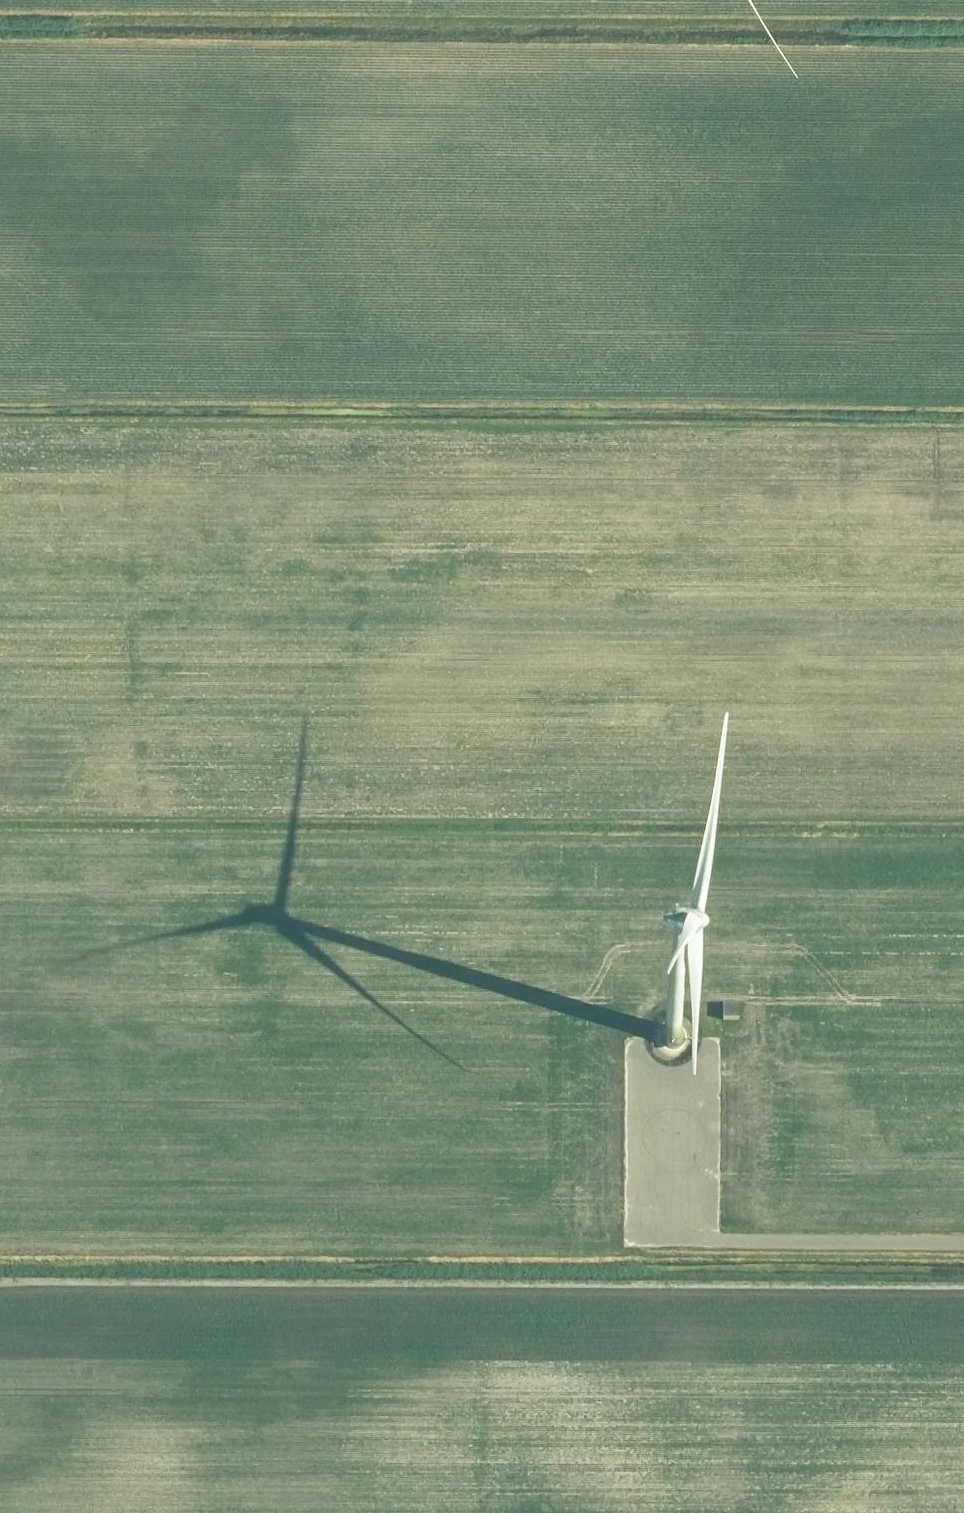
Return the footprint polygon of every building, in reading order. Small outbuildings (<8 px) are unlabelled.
[(739,1021),(739,1008),(723,1007),(723,1021),(739,1021)]
